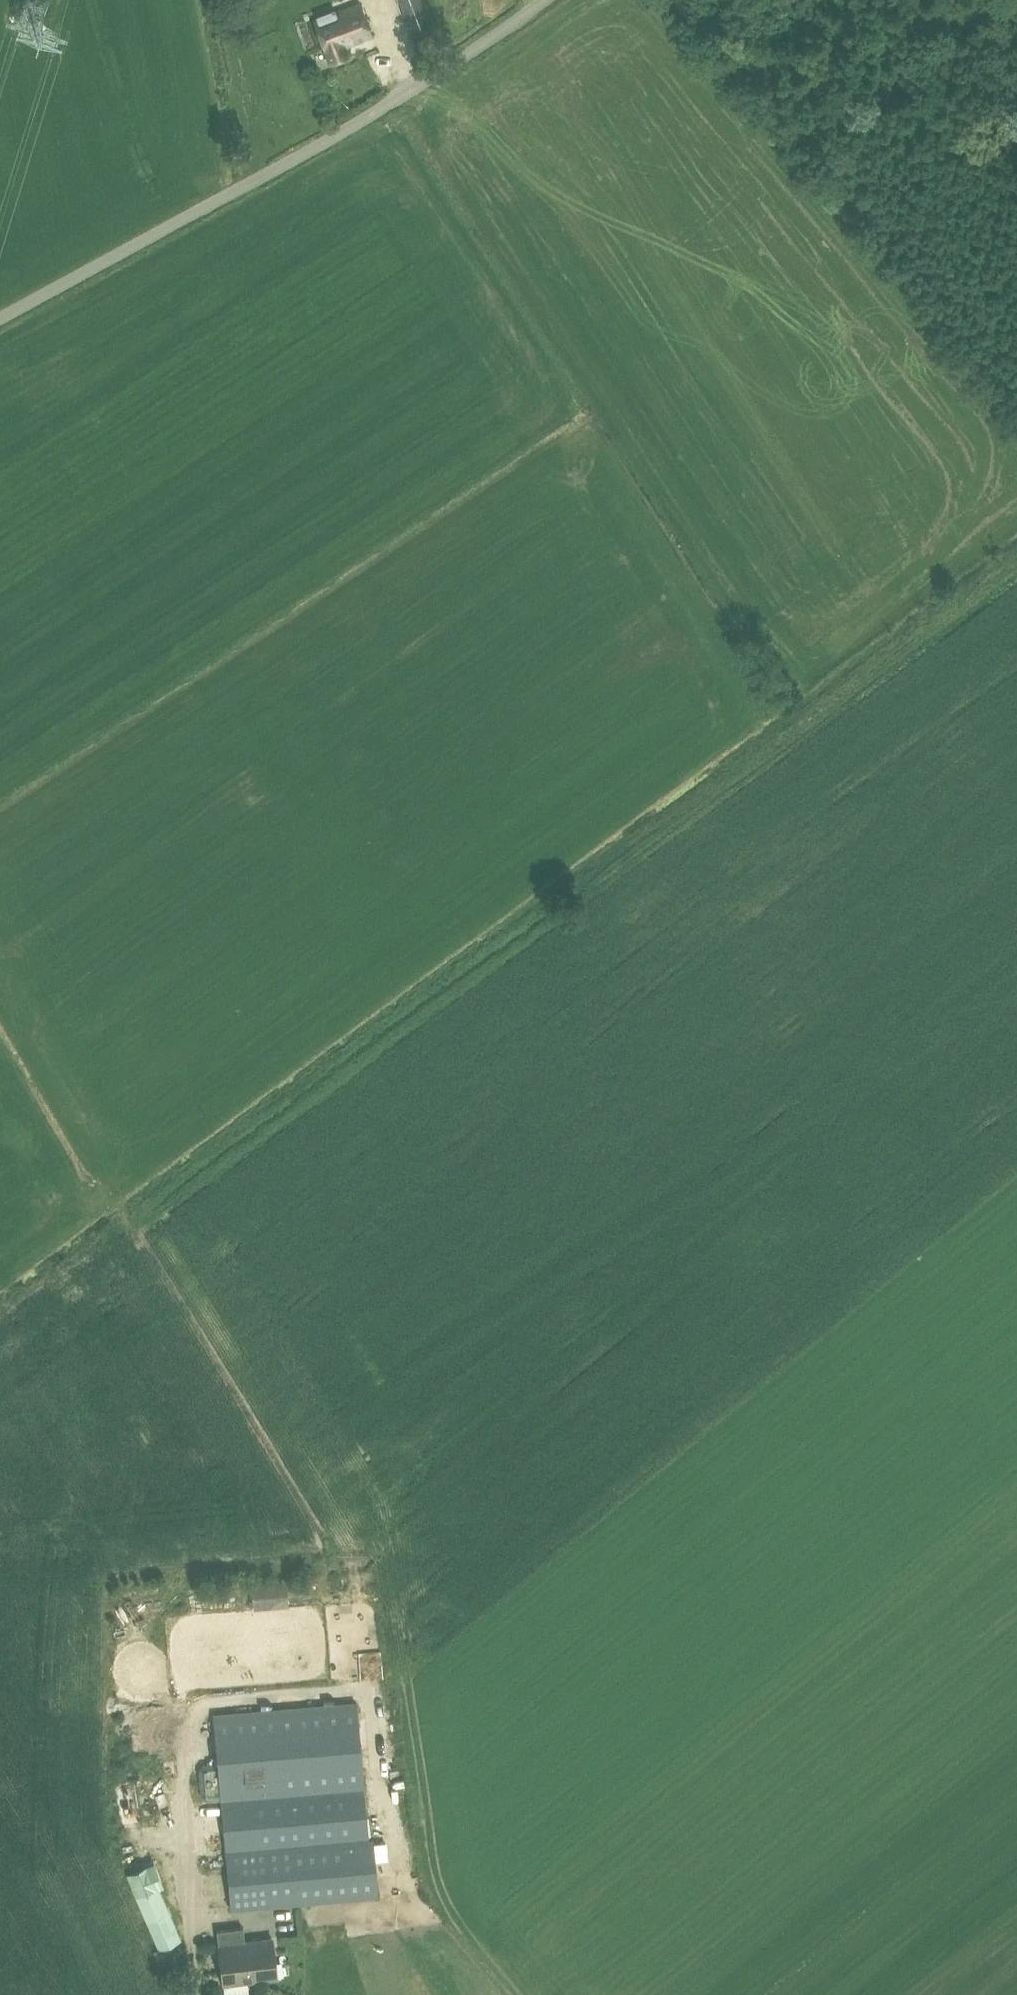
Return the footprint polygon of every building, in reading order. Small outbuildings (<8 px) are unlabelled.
[(416,45),(434,38),(420,0),(399,0),(416,45)] [(359,4),(314,21),(330,62),(347,56),(343,47),(371,36),(359,4)] [(230,1591),(231,1618),(327,1614),(326,1587),(230,1591)] [(364,1785),(356,1700),(214,1713),(222,1798),(364,1785)] [(222,1798),(221,1798),(226,1854),(369,1840),(364,1785),(222,1798)] [(380,1897),(375,1839),(226,1854),(232,1911),(380,1897)] [(126,1877),(134,1895),(157,1948),(180,1938),(158,1887),(164,1884),(155,1864),(127,1877),(126,1877)] [(277,1977),(272,1937),(245,1940),(243,1926),(217,1929),(224,1983),(277,1977)] [(217,1936),(206,1938),(208,1955),(219,1954),(217,1936)]
